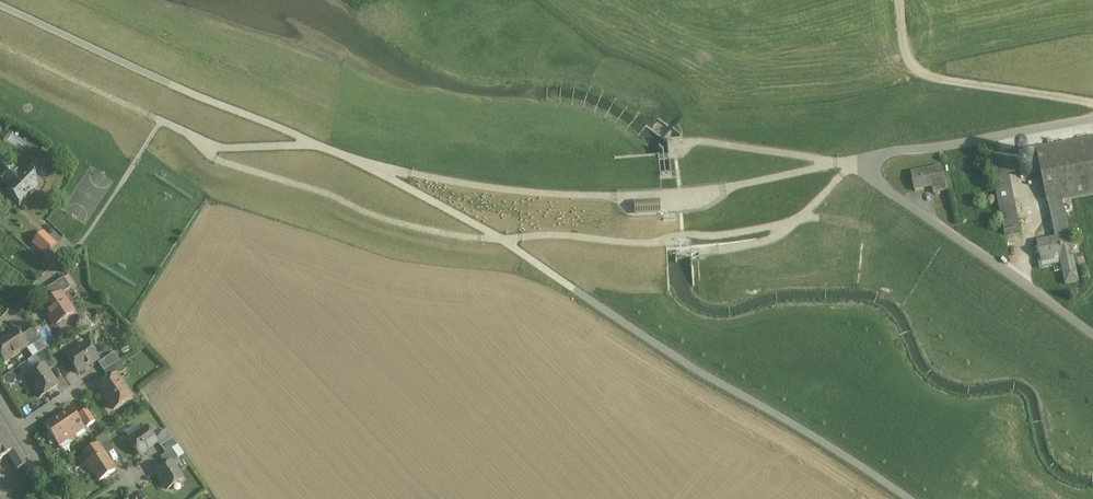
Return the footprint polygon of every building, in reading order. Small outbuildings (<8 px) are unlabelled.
[(1037,152),(1048,207),(1051,207),(1063,204),(1092,198),(1092,141),(1037,152)] [(1030,160),(1030,158),(1029,155),(1028,153),(1026,152),(1023,151),(1021,152),(1019,153),(1017,155),(1017,158),(1017,160),(1019,162),(1021,164),(1024,164),(1026,164),(1028,162),(1030,160)] [(1017,156),(990,162),(1003,227),(1019,223),(1010,180),(1021,178),(1020,175),(1017,160),(1017,158),(1017,156)] [(23,178),(14,168),(1,181),(11,190),(8,193),(18,204),(19,206),(21,206),(20,204),(24,200),(26,202),(26,201),(25,199),(29,195),(30,197),(35,192),(34,190),(38,186),(32,169),(31,170),(23,178)] [(1033,177),(1033,175),(1033,172),(1031,170),(1029,169),(1027,169),(1024,169),(1022,170),(1021,173),(1020,175),(1021,178),(1022,180),(1024,181),(1027,182),(1029,181),(1032,180),(1033,177)] [(943,172),(912,178),(915,193),(932,189),(934,199),(948,196),(943,172)] [(1070,239),(1063,204),(1051,207),(1052,214),(1050,215),(1056,242),(1037,246),(1041,264),(1059,260),(1066,289),(1079,286),(1073,257),(1075,257),(1071,239),(1070,239)] [(662,219),(662,205),(632,206),(632,220),(662,219)] [(1019,223),(1003,227),(1006,240),(1022,237),(1019,223)] [(44,232),(33,243),(45,255),(56,244),(44,232)] [(18,263),(25,268),(32,257),(25,252),(18,263)] [(64,278),(48,288),(55,298),(61,294),(70,288),(64,278)] [(55,298),(43,306),(56,326),(74,313),(61,294),(55,298)] [(32,329),(20,337),(27,347),(26,348),(27,350),(40,341),(32,329)] [(0,342),(0,356),(5,363),(26,348),(27,347),(20,337),(16,331),(0,342)] [(87,344),(67,357),(78,373),(98,360),(87,344)] [(57,365),(46,349),(35,356),(42,367),(44,366),(48,371),(57,365)] [(98,364),(103,372),(120,361),(114,353),(98,364)] [(108,378),(115,373),(124,367),(120,361),(103,372),(108,378)] [(48,371),(44,366),(42,367),(26,378),(39,398),(57,386),(48,371)] [(108,378),(97,385),(113,411),(132,398),(115,373),(108,378)] [(44,424),(59,447),(68,441),(75,443),(77,435),(85,430),(70,408),(54,419),(51,419),(44,424)] [(87,410),(78,416),(86,429),(95,422),(87,410)] [(0,419),(0,461),(8,456),(19,450),(0,419)] [(157,443),(147,428),(129,440),(139,455),(143,456),(146,454),(147,450),(157,443)] [(100,444),(107,455),(115,450),(104,434),(95,440),(98,445),(100,444)] [(172,439),(161,447),(166,454),(172,450),(177,446),(172,439)] [(84,465),(91,475),(92,474),(98,483),(118,471),(107,455),(100,444),(98,445),(82,456),(87,463),(84,465)] [(184,455),(177,446),(172,450),(178,459),(184,455)] [(28,465),(19,450),(8,456),(14,465),(13,465),(17,472),(28,465)] [(172,450),(166,454),(160,457),(166,466),(172,463),(178,459),(172,450)] [(166,466),(156,473),(162,481),(161,483),(164,487),(166,488),(167,490),(183,479),(172,463),(166,466)]
